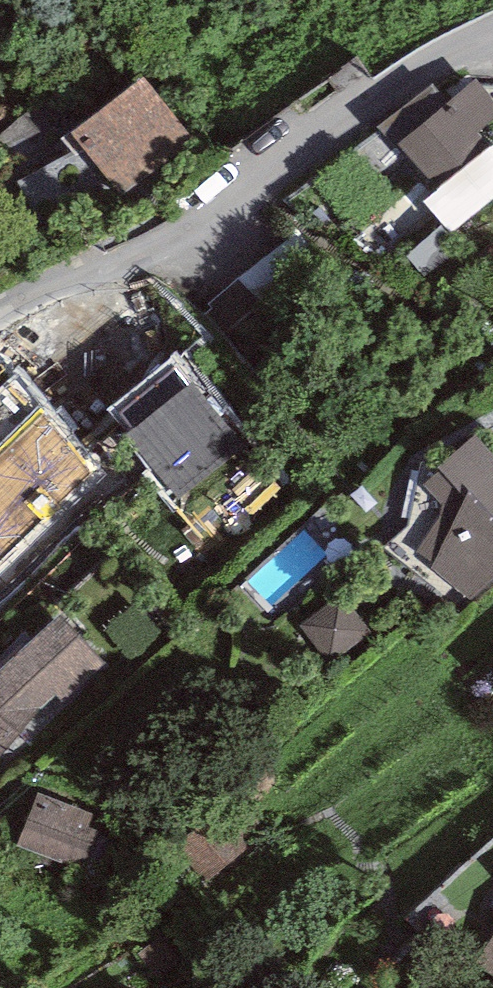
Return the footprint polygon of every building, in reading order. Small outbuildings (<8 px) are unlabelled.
[(145,76),(69,133),(122,204),(199,147),(145,76)] [(378,127),(395,148),(397,147),(433,193),(492,144),(484,133),(492,127),(492,99),(477,79),(448,101),(434,83),(378,127)] [(492,144),(433,193),(424,201),(452,235),(492,202),(492,144)] [(17,367),(0,383),(0,606),(109,481),(17,367)] [(174,371),(121,413),(134,429),(126,435),(179,501),(245,448),(193,383),(187,387),(174,371)] [(474,436),(423,486),(441,503),(440,515),(415,551),(472,601),(492,583),(492,456),(474,436)] [(372,632),(339,594),(301,627),(334,665),(372,632)] [(59,613),(0,671),(0,759),(8,766),(108,666),(59,613)] [(91,813),(37,794),(19,846),(88,871),(103,832),(86,826),(91,813)] [(259,824),(238,797),(176,846),(205,883),(249,849),(240,839),(259,824)] [(475,965),(492,974),(492,936),(475,965)]
